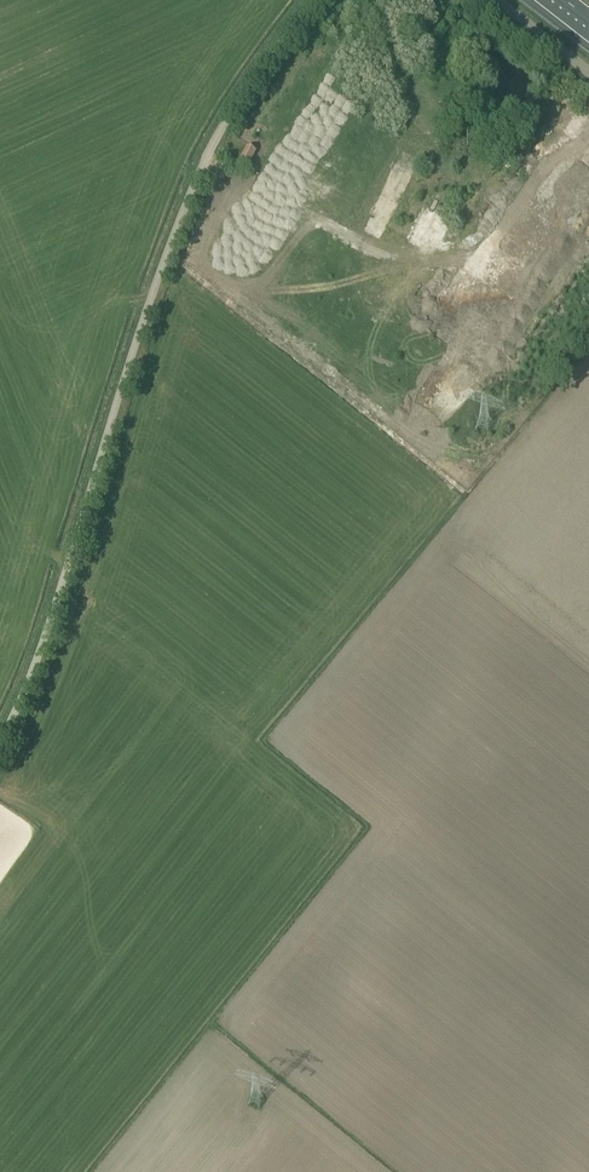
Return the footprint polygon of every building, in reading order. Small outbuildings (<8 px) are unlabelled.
[(248,165),(256,151),(248,146),(240,161),(248,165)]
